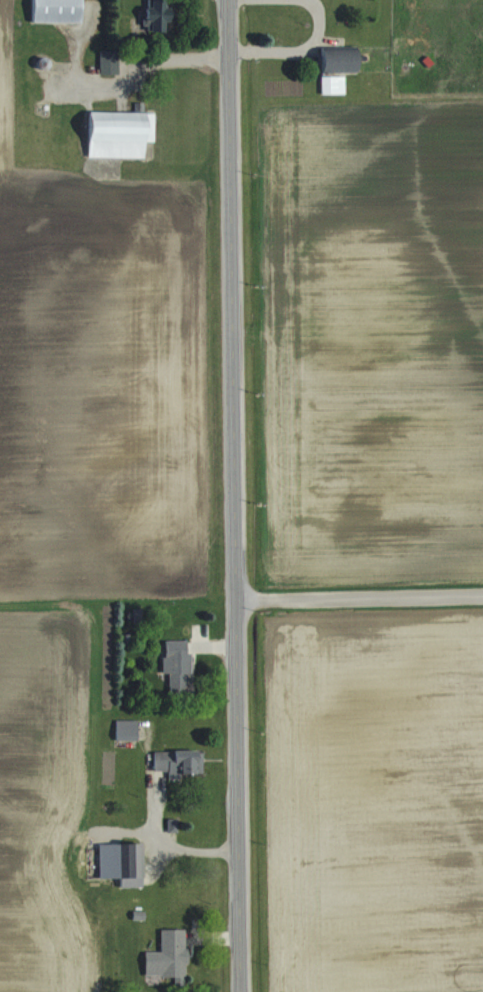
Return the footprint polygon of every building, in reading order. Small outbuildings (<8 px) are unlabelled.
[(25,22),(81,22),(81,0),(25,0),(25,22)] [(138,32),(163,30),(160,0),(144,0),(145,10),(136,11),(138,32)] [(357,71),(357,45),(313,45),(313,70),(357,71)] [(97,73),(114,73),(114,50),(97,50),(97,73)] [(78,156),(154,157),(154,112),(79,111),(78,156)] [(160,673),(166,673),(165,691),(185,692),(185,640),(160,640),(160,673)] [(112,738),(135,738),(135,720),(112,720),(112,738)] [(199,772),(199,750),(149,750),(149,772),(199,772)] [(140,843),(81,842),(81,860),(111,860),(111,877),(140,877),(140,843)] [(182,929),(157,929),(157,977),(182,977),(182,929)]
